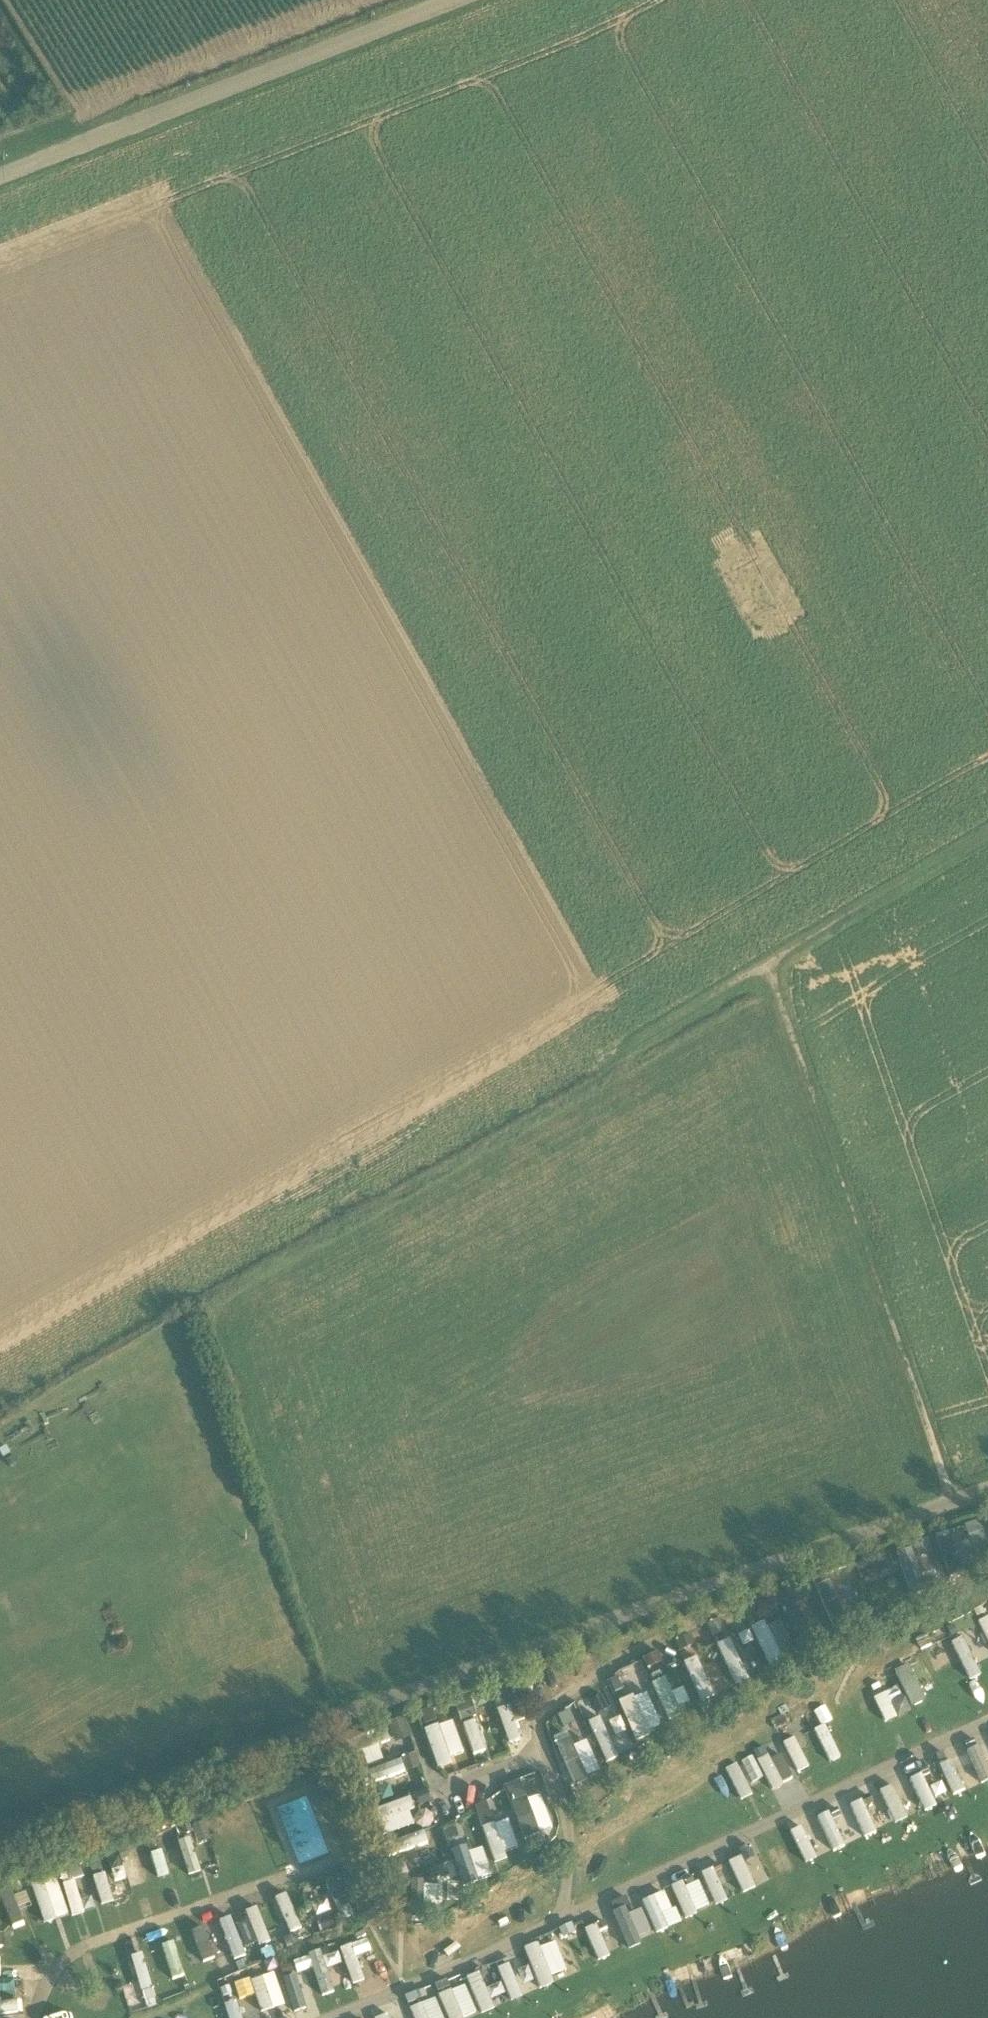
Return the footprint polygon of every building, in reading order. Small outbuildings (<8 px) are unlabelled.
[(972,1547),(986,1542),(978,1520),(965,1525),(972,1547)] [(952,1531),(961,1551),(971,1547),(963,1527),(952,1531)] [(958,1552),(954,1535),(938,1538),(945,1575),(976,1569),(972,1549),(958,1552)] [(917,1559),(901,1562),(906,1589),(922,1586),(917,1559)] [(825,1615),(840,1610),(830,1580),(815,1585),(825,1615)] [(797,1607),(784,1614),(797,1643),(811,1637),(797,1607)] [(977,1621),(987,1645),(987,1615),(977,1621)] [(780,1622),(766,1626),(765,1622),(753,1625),(765,1668),(781,1664),(777,1648),(787,1645),(780,1622)] [(963,1636),(952,1641),(969,1680),(980,1675),(963,1636)] [(728,1639),(715,1645),(735,1685),(748,1679),(728,1639)] [(697,1656),(683,1662),(700,1702),(713,1696),(697,1656)] [(911,1663),(896,1669),(911,1706),(926,1699),(911,1663)] [(507,1743),(520,1740),(508,1692),(495,1695),(507,1743)] [(874,1697),(884,1722),(897,1717),(886,1692),(874,1697)] [(471,1756),(485,1753),(472,1702),(458,1705),(471,1756)] [(436,1766),(465,1755),(452,1720),(423,1730),(436,1766)] [(358,1739),(365,1763),(414,1749),(407,1725),(358,1739)] [(826,1725),(815,1729),(827,1763),(838,1759),(826,1725)] [(783,1742),(796,1773),(808,1768),(795,1737),(783,1742)] [(965,1784),(987,1783),(985,1747),(971,1747),(973,1770),(964,1771),(965,1784)] [(371,1786),(420,1764),(414,1751),(365,1774),(371,1786)] [(771,1789),(794,1779),(781,1752),(758,1763),(771,1789)] [(953,1759),(941,1763),(951,1796),(964,1792),(953,1759)] [(925,1811),(936,1805),(920,1773),(909,1778),(925,1811)] [(551,1828),(539,1794),(525,1799),(519,1780),(504,1785),(522,1838),(551,1828)] [(879,1790),(893,1824),(907,1819),(892,1785),(879,1790)] [(413,1808),(430,1803),(426,1791),(410,1795),(413,1808)] [(409,1798),(371,1810),(380,1837),(412,1826),(407,1810),(412,1808),(409,1798)] [(865,1838),(877,1832),(861,1800),(841,1810),(851,1831),(860,1827),(865,1838)] [(485,1803),(475,1807),(481,1825),(491,1822),(485,1803)] [(832,1852),(844,1847),(831,1811),(818,1816),(832,1852)] [(183,1865),(179,1839),(192,1837),(193,1843),(209,1840),(206,1819),(171,1824),(177,1866),(183,1865)] [(494,1864),(506,1860),(503,1852),(517,1847),(506,1819),(480,1828),(494,1864)] [(460,1839),(456,1826),(444,1831),(448,1843),(460,1839)] [(806,1863),(817,1858),(801,1826),(790,1831),(806,1863)] [(422,1832),(390,1844),(394,1855),(426,1842),(422,1832)] [(188,1883),(200,1881),(194,1838),(181,1839),(188,1883)] [(458,1885),(490,1879),(483,1845),(452,1851),(458,1885)] [(151,1853),(158,1877),(169,1874),(162,1850),(151,1853)] [(741,1855),(728,1860),(742,1893),(755,1888),(741,1855)] [(98,1905),(111,1903),(105,1866),(93,1868),(98,1905)] [(712,1867),(701,1873),(716,1905),(728,1900),(712,1867)] [(95,1911),(91,1894),(79,1896),(75,1875),(63,1878),(71,1915),(95,1911)] [(683,1917),(710,1908),(701,1881),(685,1887),(683,1881),(672,1884),(683,1917)] [(420,1914),(421,1884),(411,1884),(410,1914),(420,1914)] [(441,1885),(422,1885),(422,1914),(441,1914),(441,1885)] [(643,1899),(653,1932),(678,1925),(668,1891),(643,1899)] [(287,1893),(274,1898),(289,1934),(302,1929),(287,1893)] [(259,1906),(248,1909),(258,1945),(269,1942),(259,1906)] [(614,1910),(628,1949),(641,1945),(638,1936),(649,1931),(641,1909),(628,1913),(625,1906),(614,1910)] [(229,1916),(217,1921),(233,1961),(246,1956),(229,1916)] [(596,1924),(584,1929),(598,1961),(610,1956),(596,1924)] [(205,1934),(194,1939),(208,1970),(219,1965),(205,1934)] [(364,1983),(357,1954),(371,1950),(368,1939),(342,1946),(352,1986),(364,1983)] [(554,1984),(551,1975),(566,1970),(555,1939),(525,1949),(538,1989),(554,1984)] [(323,1997),(336,1993),(322,1951),(294,1960),(299,1973),(314,1968),(323,1997)] [(143,1953),(132,1956),(145,2007),(157,2004),(143,1953)] [(510,1963),(499,1967),(511,2001),(522,1997),(510,1963)] [(481,2014),(494,2009),(479,1972),(466,1977),(481,2014)] [(489,1977),(491,1984),(486,1985),(491,1999),(507,1993),(499,1973),(489,1977)] [(294,2012),(307,2008),(297,1975),(284,1979),(294,2012)] [(17,2013),(15,1979),(0,1980),(0,2013),(17,2013)] [(263,2017),(269,2017),(288,2012),(278,1980),(253,1988),(250,1979),(235,1984),(239,1999),(256,1994),(263,2017)] [(462,2016),(477,2009),(466,1984),(438,1996),(448,2017),(463,2017),(462,2016)] [(436,1998),(410,2008),(414,2017),(444,2017),(436,1998)] [(229,2017),(242,2017),(237,2001),(225,2005),(229,2017)]
